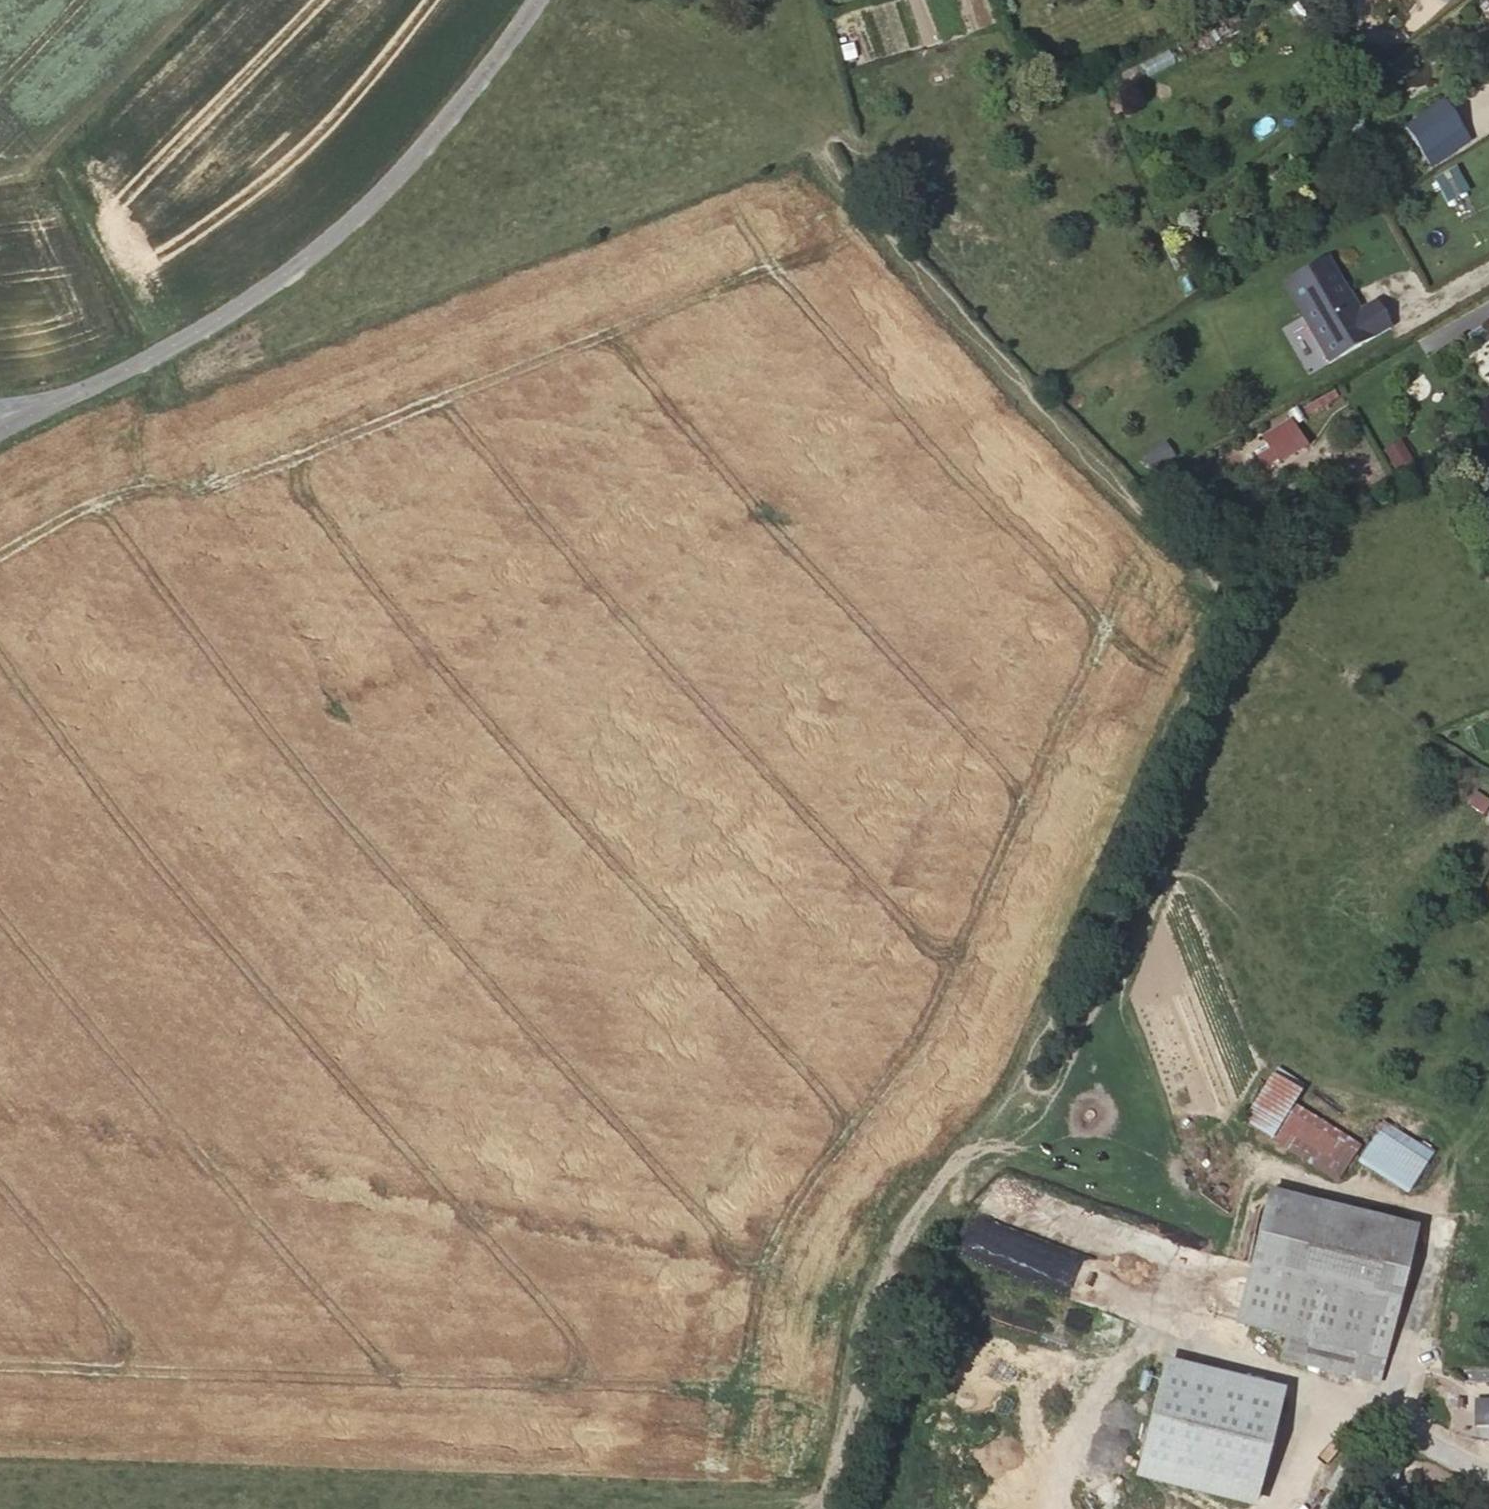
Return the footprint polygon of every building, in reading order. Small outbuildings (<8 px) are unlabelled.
[(1180,55),(1192,77),(1209,68),(1212,75),(1257,50),(1239,16),(1192,40),(1196,47),(1180,55)] [(1486,145),(1462,108),(1415,138),(1438,176),(1486,145)] [(1331,257),(1287,282),(1333,363),(1394,329),(1379,303),(1362,313),(1331,257)] [(1287,428),(1258,444),(1265,456),(1294,440),(1287,428)] [(1294,440),(1265,456),(1272,469),(1301,453),(1294,440)] [(1383,455),(1398,473),(1414,460),(1399,442),(1383,455)] [(1488,826),(1488,807),(1480,801),(1472,815),(1488,826)] [(1306,1094),(1284,1079),(1273,1098),(1296,1112),(1297,1110),(1306,1094)] [(1296,1112),(1273,1098),(1258,1124),(1281,1138),(1296,1112)] [(1297,1110),(1296,1112),(1281,1138),(1279,1142),(1351,1179),(1368,1148),(1297,1110)] [(1424,1194),(1439,1164),(1387,1136),(1371,1167),(1424,1194)] [(1279,1212),(1428,1249),(1434,1225),(1286,1187),(1279,1212)] [(1399,1359),(1428,1249),(1279,1212),(1250,1321),(1369,1351),(1399,1359)] [(1392,1384),(1399,1359),(1369,1351),(1363,1377),(1392,1384)] [(1178,1355),(1141,1469),(1257,1507),(1295,1393),(1178,1355)]
